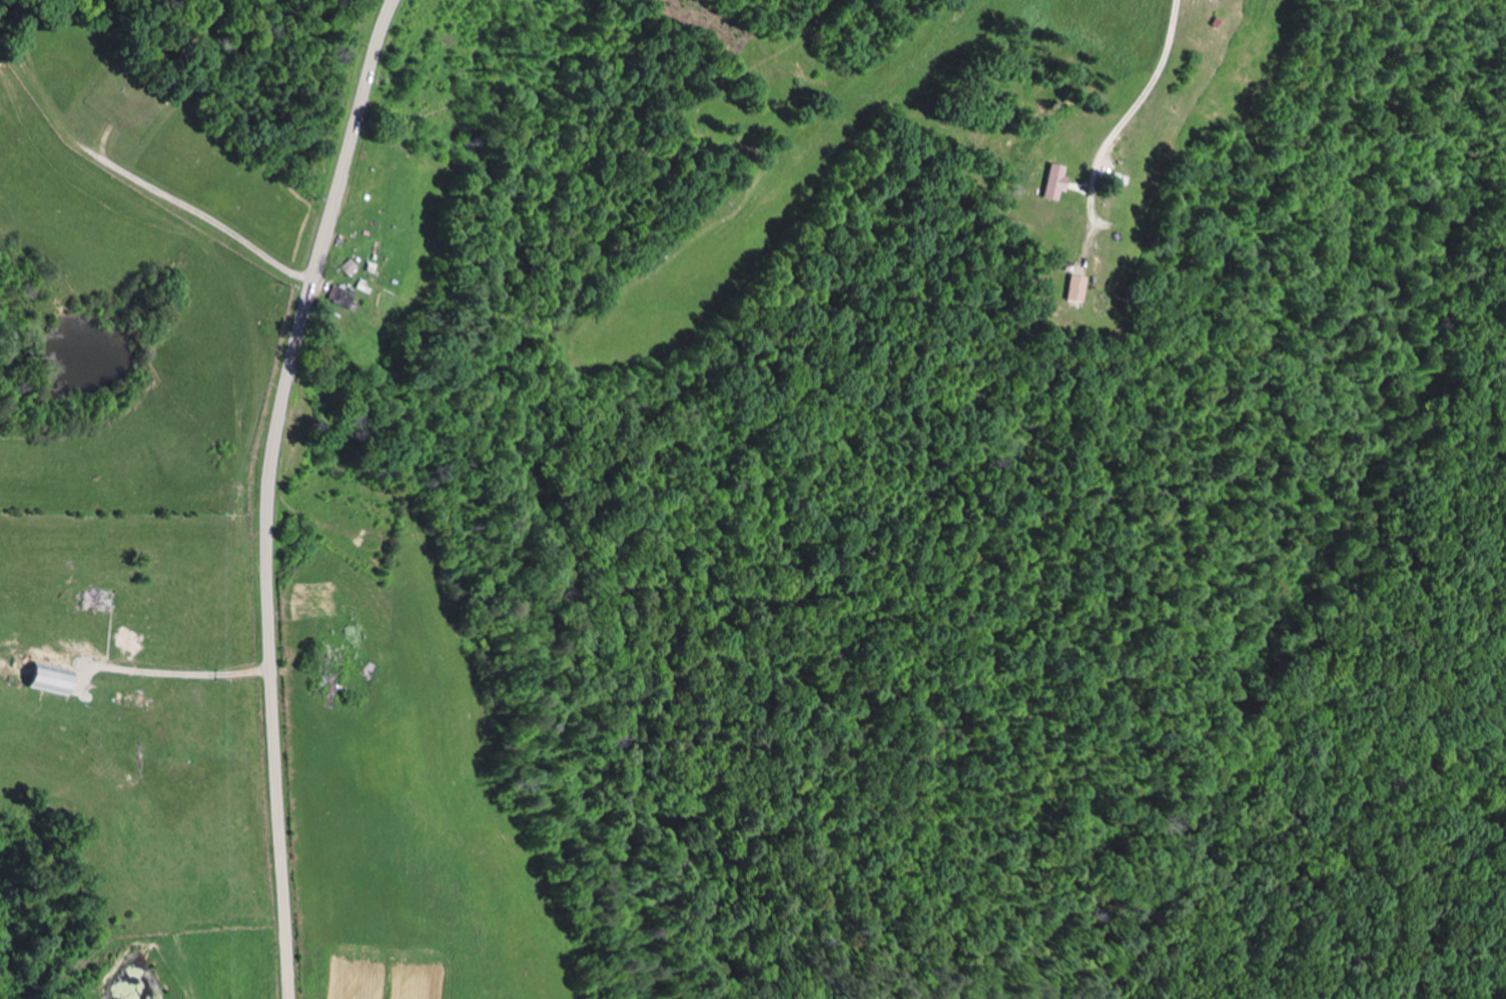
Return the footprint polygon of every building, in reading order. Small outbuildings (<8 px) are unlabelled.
[(1066,194),(1069,180),(1063,178),(1066,169),(1051,165),(1042,199),(1058,203),(1061,193),(1066,194)] [(342,270),(350,278),(359,268),(351,260),(342,270)] [(1088,280),(1071,276),(1066,301),(1083,305),(1088,280)] [(351,309),(356,292),(334,286),(329,303),(351,309)]
